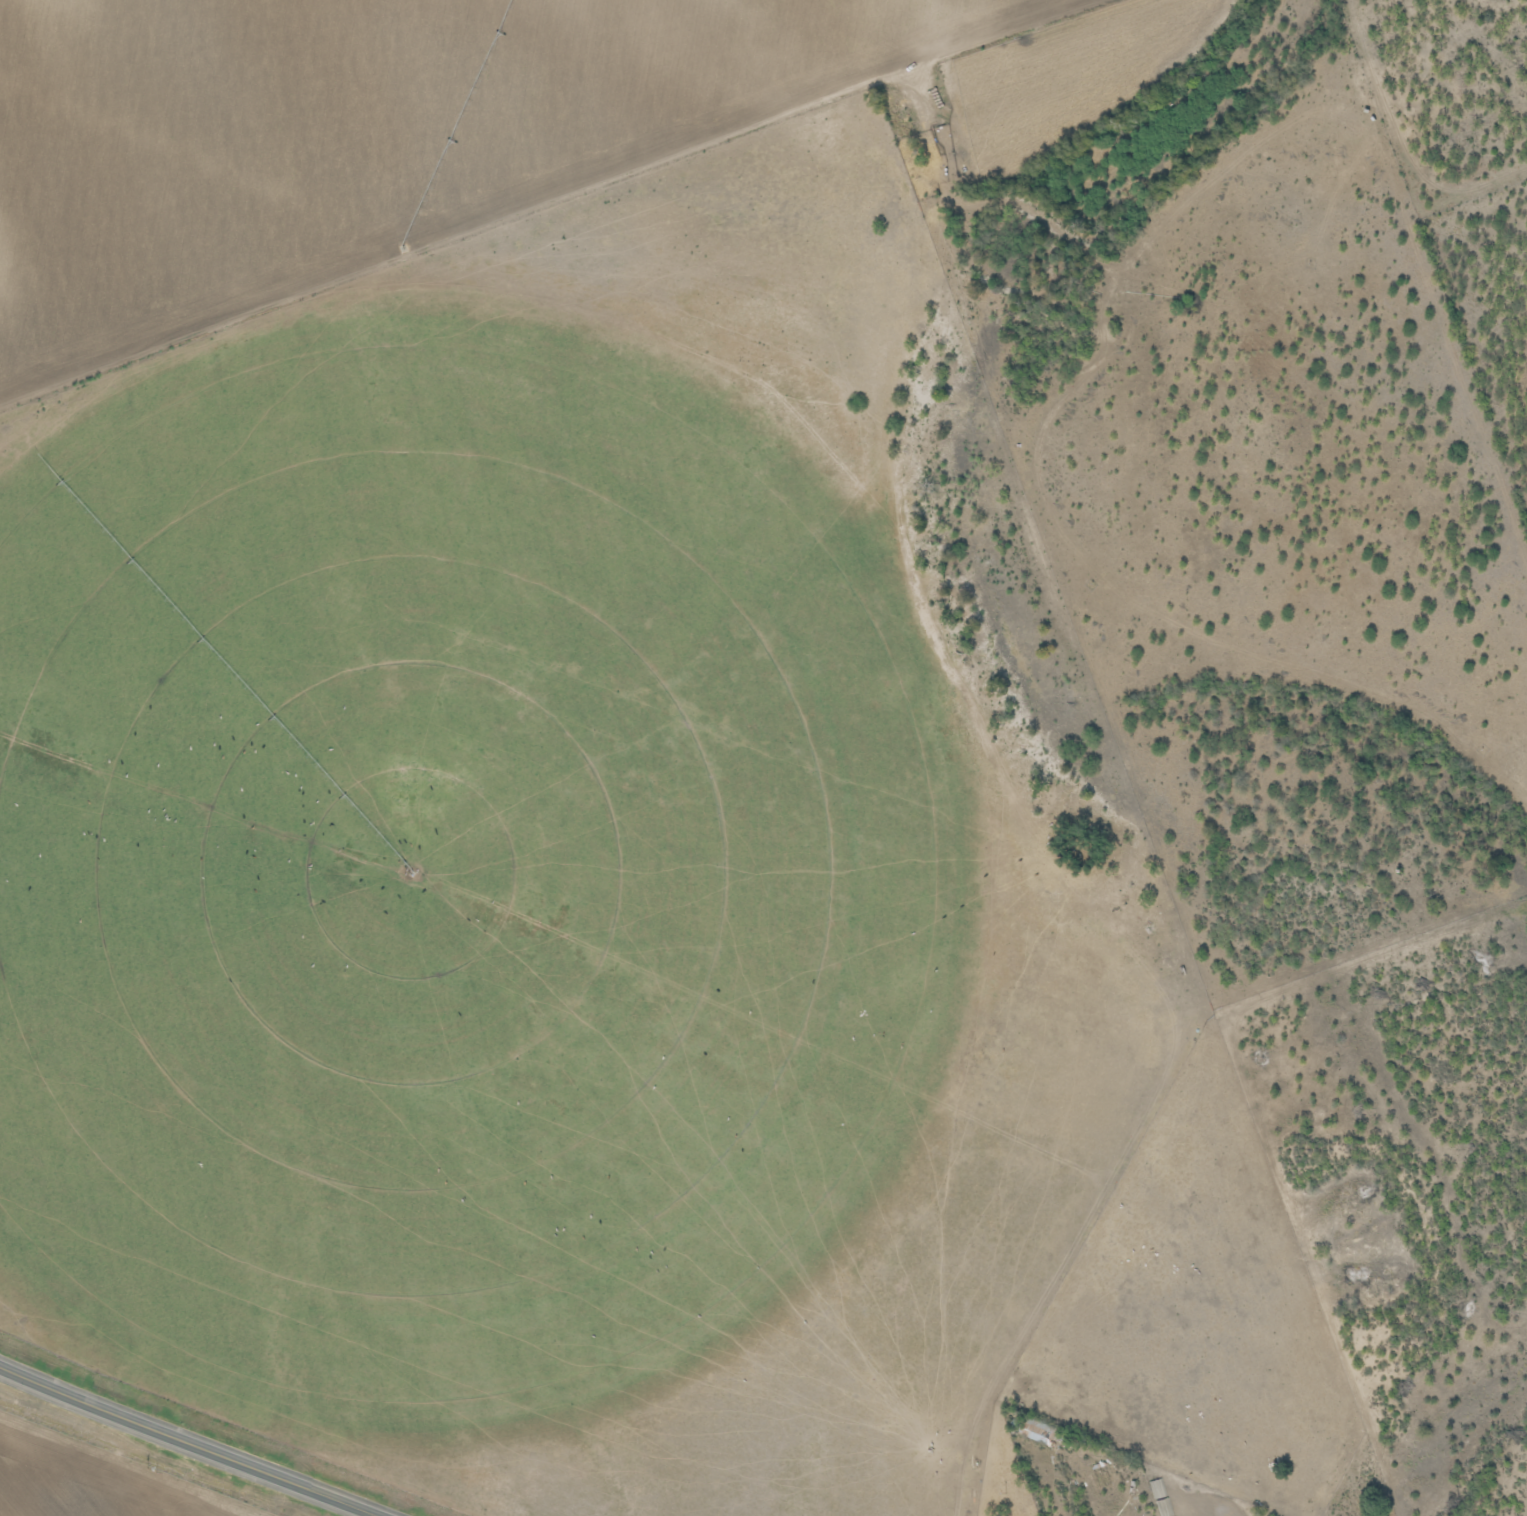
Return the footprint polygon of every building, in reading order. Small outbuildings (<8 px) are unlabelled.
[(1048,1448),(1056,1430),(1031,1419),(1023,1437),(1048,1448)]
